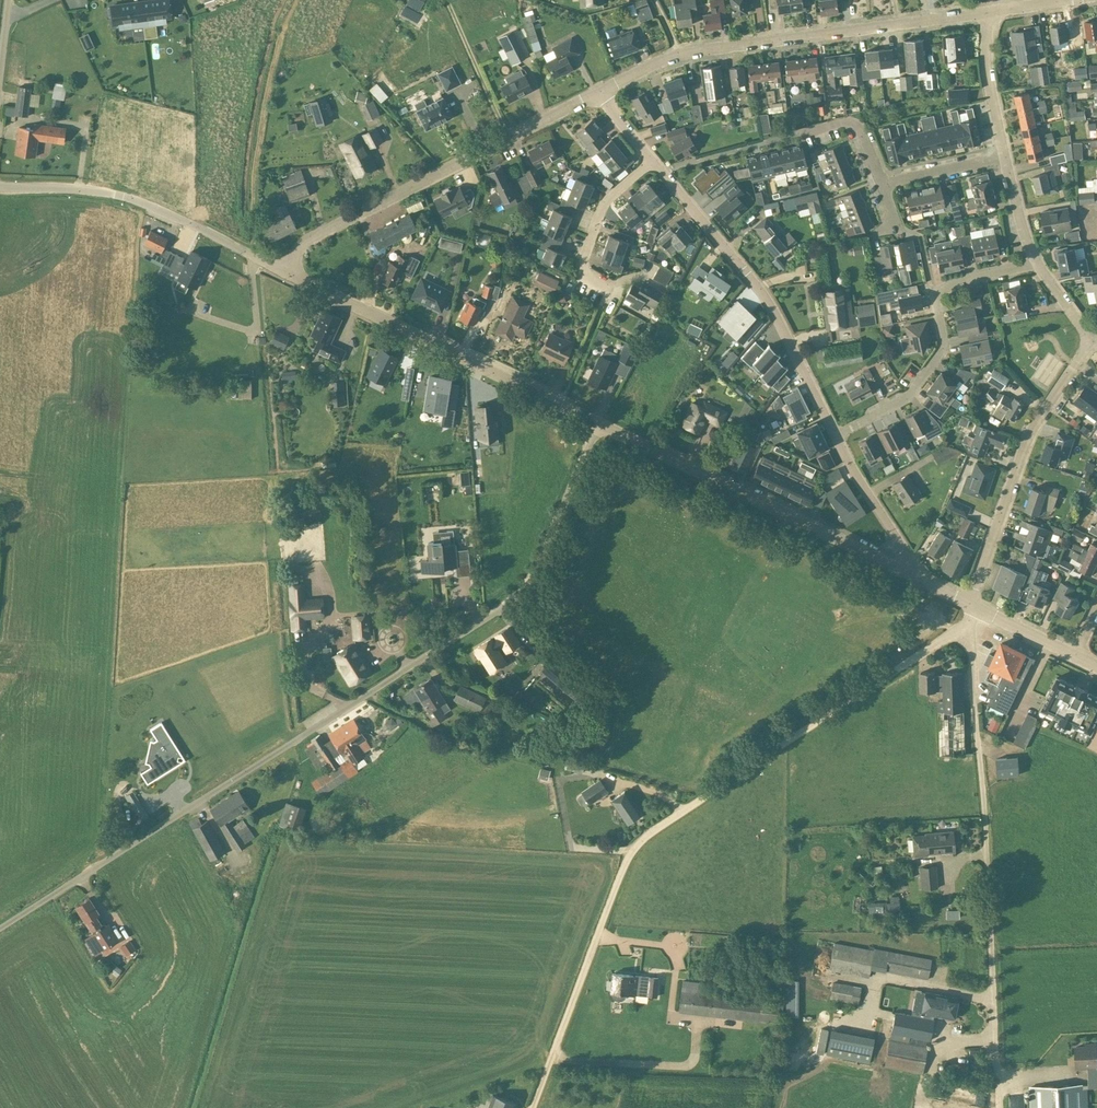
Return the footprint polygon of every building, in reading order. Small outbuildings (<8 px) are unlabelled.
[(141,8),(142,20),(143,27),(166,24),(165,18),(171,17),(169,0),(152,0),(151,0),(151,6),(141,8)] [(420,10),(425,0),(408,0),(407,3),(420,10)] [(647,0),(638,0),(633,2),(636,10),(637,10),(641,22),(654,17),(647,0)] [(682,3),(674,4),(677,27),(692,25),(691,15),(697,14),(695,0),(682,0),(682,3)] [(720,18),(726,17),(724,0),(710,0),(712,13),(703,15),(705,29),(706,29),(706,31),(708,32),(712,31),(713,30),(713,28),(721,27),(720,18)] [(732,15),(748,13),(746,2),(753,1),(753,0),(730,0),(732,15)] [(791,11),(789,0),(768,0),(770,10),(778,9),(778,13),(791,11)] [(802,5),(810,4),(810,0),(789,0),(791,11),(803,10),(802,5)] [(820,0),(819,0),(821,15),(838,13),(836,0),(820,0)] [(143,27),(142,20),(141,8),(130,9),(129,3),(111,5),(111,7),(108,8),(109,16),(112,16),(113,24),(119,23),(120,29),(143,27)] [(523,17),(534,51),(538,59),(544,56),(539,48),(541,47),(539,41),(546,39),(539,19),(536,20),(532,10),(525,12),(526,16),(523,17)] [(1088,40),(1089,48),(1096,47),(1096,51),(1096,20),(1094,21),(1092,19),(1088,20),(1086,22),(1085,22),(1087,40),(1088,40)] [(1050,27),(1053,43),(1054,50),(1070,48),(1066,25),(1064,25),(1062,24),(1058,24),(1057,26),(1050,27)] [(639,50),(639,48),(642,47),(640,41),(637,42),(633,30),(618,35),(615,27),(605,31),(614,58),(639,50)] [(1017,45),(1019,62),(1038,59),(1034,30),(1012,33),(1014,46),(1017,45)] [(86,49),(94,46),(89,33),(81,36),(86,49)] [(945,61),(966,59),(964,35),(943,37),(945,61)] [(557,57),(546,62),(555,78),(563,74),(564,75),(573,70),(568,59),(580,53),(572,38),(553,48),(557,57)] [(939,87),(936,73),(927,74),(926,70),(927,70),(924,39),(904,41),(907,71),(918,70),(919,79),(925,79),(926,88),(939,87)] [(511,62),(521,57),(513,42),(503,47),(511,62)] [(1072,45),(1074,57),(1086,55),(1084,43),(1072,45)] [(892,48),(878,50),(880,68),(894,66),(892,48)] [(867,69),(874,68),(876,84),(881,83),(882,85),(883,85),(880,68),(878,50),(865,52),(867,69)] [(854,53),(840,55),(842,76),(843,76),(844,85),(850,84),(850,85),(863,83),(862,75),(863,75),(862,66),(856,66),(854,53)] [(827,74),(829,74),(830,85),(827,85),(828,101),(843,99),(842,85),(843,85),(842,79),(839,79),(839,76),(842,76),(840,55),(825,56),(827,74)] [(817,57),(802,59),(804,80),(819,78),(817,57)] [(785,61),(787,75),(787,82),(804,80),(802,59),(785,61)] [(774,83),(781,83),(779,62),(763,64),(765,81),(774,80),(774,83)] [(757,82),(765,81),(763,64),(747,66),(750,92),(758,91),(757,82)] [(1033,67),(1036,85),(1050,83),(1048,65),(1033,67)] [(1088,66),(1089,78),(1096,77),(1096,65),(1088,66)] [(704,98),(717,96),(718,105),(726,104),(721,66),(700,69),(704,98)] [(452,67),(438,74),(446,91),(460,84),(452,67)] [(731,85),(732,85),(733,92),(740,91),(740,84),(745,84),(743,67),(729,68),(731,85)] [(1087,68),(1074,70),(1075,80),(1088,78),(1087,68)] [(505,77),(508,83),(501,86),(510,103),(533,91),(525,74),(520,77),(517,71),(505,77)] [(913,89),(912,75),(900,76),(901,90),(913,89)] [(677,96),(686,93),(681,77),(664,83),(669,96),(662,99),(667,112),(681,108),(677,96)] [(1082,80),(1080,80),(1069,81),(1069,83),(1064,83),(1064,92),(1083,90),(1082,80)] [(381,102),(389,96),(377,82),(369,89),(381,102)] [(18,86),(15,114),(28,116),(32,88),(18,86)] [(64,88),(54,86),(52,98),(53,98),(52,107),(60,108),(62,100),(61,100),(64,88)] [(970,103),(969,87),(954,89),(956,104),(970,103)] [(355,101),(366,103),(366,102),(368,103),(369,97),(368,97),(368,95),(357,92),(355,101)] [(638,116),(640,115),(641,115),(642,114),(647,123),(661,114),(653,100),(650,102),(644,92),(632,99),(636,107),(633,109),(638,116)] [(814,96),(813,92),(806,92),(807,104),(821,102),(820,95),(814,96)] [(1017,104),(1019,111),(1033,108),(1029,92),(1015,96),(1017,104)] [(326,97),(309,103),(315,121),(322,125),(329,123),(331,115),(326,97)] [(424,100),(415,104),(418,110),(417,111),(426,130),(452,117),(443,98),(427,106),(424,100)] [(1076,101),(1072,101),(1067,102),(1070,121),(1086,119),(1085,110),(1077,112),(1076,101)] [(700,104),(691,106),(694,124),(703,121),(700,104)] [(1037,125),(1034,115),(1048,111),(1046,105),(1039,107),(1033,108),(1019,111),(1021,120),(1020,120),(1022,128),(1037,125)] [(751,106),(743,107),(744,117),(752,116),(751,106)] [(957,110),(955,110),(963,146),(965,146),(965,147),(981,143),(972,108),(966,109),(968,120),(960,122),(957,110)] [(963,146),(955,110),(950,111),(953,125),(943,127),(948,150),(963,146)] [(758,114),(762,133),(772,131),(768,112),(758,114)] [(933,153),(948,150),(943,127),(937,129),(934,115),(925,117),(933,153)] [(918,157),(933,153),(925,117),(920,118),(923,132),(913,134),(918,157)] [(587,150),(587,151),(602,139),(598,134),(602,131),(592,119),(577,132),(582,138),(579,141),(584,147),(584,146),(587,149),(587,150)] [(288,124),(290,132),(298,129),(297,122),(288,124)] [(906,160),(918,157),(913,134),(907,136),(904,122),(897,124),(899,136),(898,137),(904,161),(906,161),(906,160)] [(650,127),(653,136),(666,132),(668,131),(665,123),(650,127)] [(36,157),(38,140),(63,144),(65,128),(35,124),(34,129),(19,127),(15,154),(36,157)] [(1041,142),(1037,125),(1022,128),(1024,136),(1025,136),(1027,145),(1041,142)] [(672,139),(674,144),(670,146),(678,160),(697,149),(689,136),(687,137),(686,135),(687,135),(685,126),(668,131),(666,132),(669,141),(672,139)] [(364,138),(361,140),(359,136),(341,145),(357,176),(375,167),(366,151),(384,141),(376,127),(362,135),(364,138)] [(890,164),(904,161),(898,137),(891,138),(889,127),(882,129),(890,164)] [(1045,134),(1046,140),(1055,138),(1052,132),(1045,134)] [(606,144),(602,139),(587,151),(592,156),(597,152),(605,162),(620,149),(611,139),(606,144)] [(557,158),(550,142),(530,151),(538,167),(557,158)] [(1044,158),(1041,142),(1027,145),(1029,153),(1028,153),(1030,161),(1044,158)] [(819,161),(821,166),(846,157),(841,144),(824,151),(826,158),(819,161)] [(790,148),(797,171),(807,169),(802,145),(790,148)] [(790,148),(780,150),(785,171),(795,168),(796,172),(797,171),(790,148)] [(627,168),(622,163),(627,159),(620,149),(605,162),(612,171),(608,174),(613,180),(627,168)] [(780,150),(769,153),(774,173),(785,171),(780,150)] [(769,153),(758,156),(764,179),(775,177),(774,173),(769,153)] [(1052,165),(1058,163),(1067,161),(1065,153),(1050,156),(1052,165)] [(752,182),(764,179),(758,156),(747,159),(752,182)] [(831,169),(833,176),(850,169),(846,157),(821,166),(823,172),(831,169)] [(1037,193),(1049,190),(1050,194),(1060,191),(1056,175),(1061,174),(1058,163),(1052,165),(1045,167),(1046,174),(1034,177),(1037,193)] [(542,181),(534,165),(524,170),(532,186),(542,181)] [(487,173),(496,190),(497,192),(489,195),(495,207),(503,203),(506,209),(518,203),(515,196),(518,195),(512,182),(510,183),(501,166),(487,173)] [(713,200),(735,180),(725,169),(719,174),(713,167),(707,173),(705,171),(695,179),(697,181),(694,184),(702,194),(710,188),(712,190),(708,194),(713,200)] [(739,176),(749,174),(748,167),(738,170),(739,176)] [(831,191),(838,188),(855,182),(850,169),(833,176),(836,182),(828,185),(831,191)] [(282,177),(291,202),(310,195),(302,170),(282,177)] [(572,177),(576,178),(571,190),(589,197),(594,186),(587,183),(590,177),(575,170),(572,177)] [(991,181),(977,184),(975,178),(970,179),(972,185),(971,186),(974,197),(994,192),(991,181)] [(736,183),(725,193),(730,199),(719,209),(728,220),(745,206),(739,198),(745,194),(736,183)] [(812,189),(811,183),(800,185),(801,192),(812,189)] [(637,202),(649,217),(665,204),(649,184),(648,185),(647,185),(645,184),(641,188),(641,190),(641,191),(638,193),(637,191),(632,196),(637,202)] [(940,185),(928,187),(933,209),(944,207),(945,211),(952,209),(949,196),(943,198),(940,185)] [(928,187),(923,189),(922,186),(916,188),(921,212),(933,209),(928,187)] [(435,200),(443,216),(466,205),(468,209),(472,207),(474,196),(471,188),(462,193),(459,188),(452,191),(451,190),(442,195),(443,196),(435,200)] [(915,188),(916,190),(905,192),(910,215),(921,212),(916,188),(915,188)] [(571,190),(567,200),(563,199),(561,205),(550,200),(550,201),(575,211),(577,205),(584,208),(589,197),(571,190)] [(828,208),(844,202),(846,209),(863,202),(858,190),(826,202),(828,208)] [(1094,191),(1079,192),(1079,204),(1095,202),(1094,191)] [(817,192),(794,197),(797,210),(808,208),(810,213),(821,210),(817,192)] [(957,192),(950,194),(951,201),(959,199),(957,192)] [(985,214),(983,208),(997,204),(994,192),(974,197),(966,199),(969,209),(977,207),(977,209),(978,209),(979,215),(985,214)] [(637,202),(632,196),(627,200),(629,202),(618,211),(631,227),(642,218),(645,221),(649,217),(637,202)] [(553,210),(549,220),(542,217),(542,218),(566,228),(569,222),(571,222),(575,211),(550,201),(547,208),(553,210)] [(846,209),(849,215),(841,218),(843,224),(868,215),(863,202),(846,209)] [(296,228),(289,214),(284,204),(275,208),(280,218),(265,225),(272,240),(296,228)] [(1039,213),(1043,235),(1072,230),(1068,208),(1039,213)] [(370,233),(375,242),(372,245),(370,249),(371,253),(374,256),(378,257),(382,256),(385,254),(386,250),(385,245),(401,238),(402,240),(404,242),(407,243),(410,242),(412,240),(413,237),(410,233),(417,229),(409,213),(370,233)] [(873,227),(868,215),(843,224),(846,229),(853,226),(856,234),(873,227)] [(765,241),(763,242),(775,256),(785,248),(786,249),(796,241),(789,233),(781,240),(777,236),(780,233),(766,217),(754,228),(765,241)] [(544,232),(547,233),(544,239),(561,246),(566,234),(564,234),(566,228),(542,218),(538,227),(545,230),(544,232)] [(671,254),(678,248),(679,249),(691,239),(681,226),(670,235),(665,229),(656,236),(671,254)] [(652,227),(649,233),(656,236),(658,229),(652,227)] [(993,230),(994,234),(983,237),(987,259),(1000,257),(998,246),(1004,245),(1000,229),(993,230)] [(144,244),(162,253),(168,239),(151,230),(144,244)] [(623,254),(627,243),(632,244),(634,237),(614,230),(612,237),(609,236),(605,247),(623,254)] [(1081,239),(1079,230),(1071,232),(1073,241),(1081,239)] [(971,234),(964,236),(967,250),(973,249),(975,261),(987,259),(983,237),(972,239),(971,234)] [(825,235),(817,237),(818,244),(827,242),(825,235)] [(460,252),(463,242),(441,236),(438,246),(460,252)] [(952,240),(953,247),(947,248),(952,270),(964,268),(961,251),(967,250),(964,236),(957,237),(958,239),(952,240)] [(559,250),(561,246),(544,239),(540,249),(545,251),(541,260),(560,268),(566,255),(563,253),(563,252),(559,250)] [(905,242),(894,244),(897,263),(904,262),(905,269),(917,267),(914,253),(908,254),(905,242)] [(947,248),(942,249),(940,242),(934,244),(934,246),(928,247),(932,264),(938,263),(940,273),(952,270),(947,248)] [(853,245),(853,255),(864,254),(863,244),(853,245)] [(889,265),(897,263),(894,244),(881,247),(883,259),(876,260),(879,274),(891,272),(889,265)] [(624,266),(619,265),(623,254),(605,247),(601,259),(604,260),(601,266),(621,273),(624,266)] [(1076,249),(1068,250),(1068,247),(1055,250),(1054,251),(1056,259),(1057,260),(1059,260),(1061,270),(1072,268),(1074,275),(1089,272),(1086,259),(1078,261),(1076,249)] [(178,282),(179,279),(197,288),(211,260),(192,251),(188,259),(170,251),(166,259),(162,266),(159,272),(178,282)] [(151,261),(162,266),(166,259),(155,253),(151,261)] [(382,280),(383,281),(383,282),(387,284),(389,283),(395,286),(398,279),(399,280),(403,272),(411,276),(419,261),(410,256),(408,261),(399,257),(395,265),(390,262),(382,280)] [(635,256),(632,264),(643,267),(646,259),(635,256)] [(673,274),(660,266),(653,278),(666,286),(673,274)] [(720,273),(712,268),(709,274),(697,266),(691,275),(695,278),(690,286),(698,292),(697,293),(702,296),(703,295),(709,299),(712,295),(719,300),(729,284),(723,280),(718,277),(720,273)] [(539,271),(534,284),(553,293),(559,280),(539,271)] [(1084,277),(1075,279),(1076,283),(1084,281),(1087,291),(1095,290),(1096,298),(1096,274),(1084,277)] [(423,279),(414,296),(441,310),(449,292),(423,279)] [(1002,282),(1004,290),(1006,301),(1026,298),(1023,286),(1010,289),(1008,281),(1002,282)] [(641,288),(633,284),(625,298),(632,302),(630,306),(638,310),(643,302),(654,307),(662,292),(644,282),(641,288)] [(497,300),(501,287),(494,285),(493,287),(485,285),(484,286),(483,286),(482,289),(484,289),(482,296),(497,300)] [(894,306),(900,305),(902,312),(922,308),(919,294),(918,294),(917,287),(891,292),(894,306)] [(848,304),(846,304),(844,290),(822,293),(824,307),(823,307),(826,328),(857,324),(856,315),(849,316),(848,304)] [(524,338),(532,322),(523,317),(529,304),(513,296),(495,333),(508,339),(512,332),(524,338)] [(475,297),(472,302),(468,300),(460,317),(461,317),(460,319),(466,322),(467,320),(473,323),(477,314),(481,316),(485,308),(483,307),(486,301),(475,297)] [(1028,309),(1026,298),(1006,301),(1008,313),(1001,315),(1003,323),(1016,320),(1014,312),(1028,309)] [(954,311),(956,323),(975,319),(974,312),(981,310),(979,299),(964,302),(965,308),(954,311)] [(737,300),(718,322),(743,345),(763,323),(753,314),(752,316),(745,310),(747,308),(737,300)] [(856,306),(859,328),(877,325),(874,303),(856,306)] [(330,343),(342,319),(323,310),(311,335),(319,338),(313,350),(340,363),(346,351),(330,343)] [(977,327),(975,319),(956,323),(959,336),(971,333),(972,340),(987,337),(984,325),(977,327)] [(691,324),(688,330),(698,335),(701,329),(691,324)] [(881,326),(884,338),(895,335),(893,324),(881,326)] [(911,346),(914,345),(914,346),(921,350),(926,343),(929,342),(925,324),(907,328),(911,346)] [(290,337),(276,330),(270,344),(284,350),(290,337)] [(573,344),(550,333),(541,353),(563,364),(573,344)] [(989,359),(992,358),(988,339),(960,345),(964,364),(972,362),(973,366),(989,363),(989,359)] [(626,342),(617,359),(632,366),(640,349),(626,342)] [(761,376),(777,358),(780,355),(769,345),(765,350),(764,350),(755,342),(741,358),(761,376)] [(823,348),(816,349),(818,366),(825,365),(826,367),(863,361),(860,342),(823,348)] [(618,364),(614,362),(617,355),(605,349),(601,356),(600,356),(588,380),(606,389),(618,364)] [(380,350),(368,375),(385,383),(397,358),(380,350)] [(726,358),(722,363),(728,367),(732,363),(726,358)] [(783,372),(787,367),(777,358),(761,376),(778,392),(790,379),(783,372)] [(411,399),(413,367),(405,367),(403,399),(411,399)] [(1009,378),(994,368),(993,370),(991,369),(985,377),(988,379),(987,381),(1002,390),(1009,378)] [(855,379),(857,385),(847,390),(854,403),(873,393),(869,386),(876,383),(869,369),(862,373),(863,375),(855,379)] [(964,384),(970,376),(975,380),(977,374),(973,372),(960,369),(953,378),(949,378),(941,372),(934,381),(955,398),(960,391),(955,388),(957,384),(959,381),(964,384)] [(295,371),(282,372),(283,383),(296,381),(295,371)] [(451,378),(428,374),(422,409),(442,412),(440,425),(451,427),(458,385),(449,384),(451,378)] [(252,380),(239,379),(239,398),(252,398),(252,380)] [(335,400),(335,405),(343,405),(343,400),(344,400),(343,389),(344,389),(344,381),(334,381),(334,388),(333,388),(334,401),(335,400)] [(940,418),(955,398),(934,381),(926,392),(934,398),(935,402),(929,410),(940,418)] [(792,391),(783,396),(796,423),(806,417),(805,414),(810,412),(797,386),(791,389),(792,391)] [(1087,412),(1096,399),(1096,393),(1087,386),(1074,403),(1087,412)] [(997,406),(996,408),(992,414),(1001,419),(1004,415),(1010,419),(1010,420),(1014,422),(1018,415),(1017,415),(1024,403),(1014,398),(1013,399),(1004,394),(998,393),(996,396),(990,389),(985,394),(991,402),(997,406)] [(1096,419),(1096,399),(1087,412),(1096,419)] [(702,409),(693,404),(683,424),(699,432),(702,424),(704,425),(706,419),(720,425),(725,413),(705,403),(702,409)] [(480,445),(488,445),(487,437),(497,436),(494,407),(477,408),(480,445)] [(915,435),(925,430),(934,434),(942,430),(939,424),(930,414),(923,418),(921,419),(918,412),(906,418),(915,435)] [(972,428),(975,420),(961,415),(958,423),(972,428)] [(797,432),(803,444),(822,435),(816,423),(797,432)] [(894,425),(876,434),(886,452),(904,443),(894,425)] [(975,425),(973,431),(976,433),(969,450),(984,456),(989,441),(1002,446),(1006,437),(992,431),(975,425)] [(1074,438),(1059,433),(1054,447),(1047,445),(1043,459),(1057,464),(1060,455),(1068,457),(1074,438)] [(878,462),(877,460),(887,455),(885,453),(886,452),(876,434),(860,442),(868,459),(866,460),(869,465),(872,466),(878,462)] [(828,447),(822,435),(803,444),(809,456),(828,447)] [(743,441),(730,467),(743,474),(756,447),(743,441)] [(917,448),(920,455),(931,450),(927,443),(917,448)] [(932,452),(939,465),(961,452),(945,445),(932,452)] [(790,453),(783,449),(781,454),(788,457),(790,453)] [(752,478),(766,485),(766,484),(776,462),(763,456),(752,478)] [(819,463),(821,468),(826,470),(836,466),(832,457),(819,463)] [(780,492),(780,491),(790,469),(776,462),(766,484),(766,485),(780,492)] [(799,467),(807,470),(809,466),(802,462),(799,467)] [(973,476),(975,477),(972,487),(986,492),(994,470),(977,464),(973,476)] [(780,491),(780,492),(793,498),(794,497),(804,476),(790,469),(780,491)] [(828,474),(824,482),(825,484),(842,476),(838,469),(828,474)] [(469,471),(461,472),(462,485),(465,485),(471,485),(469,471)] [(892,485),(906,506),(922,496),(907,474),(892,485)] [(794,497),(793,498),(807,505),(818,482),(804,476),(794,497)] [(844,479),(826,490),(836,507),(842,503),(850,516),(862,508),(844,479)] [(1078,493),(1085,496),(1090,485),(1082,482),(1078,493)] [(1048,485),(1045,492),(1032,488),(1025,510),(1040,515),(1043,504),(1053,507),(1055,501),(1056,501),(1060,489),(1048,485)] [(967,517),(971,507),(950,498),(946,508),(967,517)] [(1050,543),(1053,534),(1059,536),(1060,535),(1061,535),(1063,531),(1063,532),(1064,530),(1025,516),(1023,521),(1022,520),(1020,525),(1031,529),(1029,536),(1050,543)] [(968,539),(975,523),(965,518),(957,533),(968,539)] [(1096,526),(1092,524),(1089,531),(1096,535),(1096,524),(1096,526)] [(1071,537),(1082,542),(1086,533),(1075,528),(1071,537)] [(468,550),(456,551),(456,544),(454,544),(453,531),(440,532),(441,542),(428,544),(431,573),(444,571),(444,569),(456,567),(456,561),(469,560),(468,550)] [(927,551),(939,559),(951,540),(939,532),(927,551)] [(1049,544),(1050,543),(1029,536),(1018,532),(1016,538),(1027,542),(1024,550),(1043,556),(1047,544),(1049,544)] [(974,550),(954,541),(940,568),(961,578),(974,550)] [(1072,549),(1096,561),(1096,545),(1092,542),(1089,549),(1075,542),(1072,549)] [(1072,549),(1069,555),(1083,562),(1080,567),(1062,558),(1060,561),(1057,568),(1079,578),(1083,571),(1092,575),(1092,574),(1094,575),(1096,569),(1095,567),(1096,564),(1096,561),(1072,549)] [(1045,572),(1040,570),(1044,560),(1036,557),(1032,567),(1031,569),(1032,569),(1024,587),(1025,587),(1020,600),(1027,603),(1028,600),(1036,603),(1035,604),(1036,606),(1041,608),(1042,607),(1043,606),(1050,590),(1049,589),(1051,585),(1041,581),(1045,572)] [(1057,568),(1060,561),(1053,558),(1050,564),(1057,568)] [(1027,567),(1025,574),(1003,565),(998,578),(1007,582),(1003,592),(1017,598),(1021,586),(1024,587),(1032,569),(1031,569),(1027,567)] [(1079,600),(1072,597),(1076,589),(1062,582),(1053,599),(1060,602),(1056,610),(1071,617),(1079,600)] [(305,583),(288,584),(291,631),(307,630),(306,619),(325,618),(323,598),(306,599),(305,583)] [(351,617),(353,640),(371,638),(369,615),(351,617)] [(482,655),(488,665),(493,672),(504,665),(495,651),(503,646),(506,651),(518,644),(509,629),(496,636),(497,638),(493,640),(494,641),(490,643),(490,642),(479,649),(480,651),(477,653),(480,656),(482,655)] [(991,667),(986,678),(987,680),(990,681),(993,683),(998,685),(1003,675),(1021,684),(1032,662),(1034,662),(1036,658),(1032,657),(1032,658),(1024,655),(1025,654),(1023,653),(1023,650),(1019,648),(1016,649),(1002,643),(995,657),(989,655),(987,660),(990,661),(988,665),(991,667)] [(353,645),(333,657),(350,684),(370,671),(353,645)] [(324,659),(332,659),(332,647),(323,647),(324,659)] [(570,696),(579,685),(551,660),(542,671),(570,696)] [(936,692),(943,692),(943,701),(937,701),(939,756),(967,756),(965,711),(964,711),(963,672),(942,674),(942,675),(936,676),(935,672),(921,673),(921,692),(936,692)] [(990,689),(987,695),(992,697),(988,705),(1007,714),(1021,684),(1003,675),(998,685),(993,683),(990,689)] [(1042,709),(1048,712),(1047,714),(1054,717),(1055,716),(1061,718),(1060,720),(1071,726),(1072,724),(1078,727),(1077,728),(1084,732),(1085,730),(1091,733),(1096,721),(1096,696),(1088,692),(1088,691),(1077,685),(1076,686),(1057,677),(1042,709)] [(425,713),(425,712),(425,713),(433,725),(446,717),(444,713),(450,709),(431,678),(414,689),(415,689),(411,691),(425,713)] [(486,698),(487,697),(460,685),(453,700),(479,712),(479,711),(487,715),(494,702),(486,698)] [(1028,713),(1014,743),(1026,748),(1037,724),(1035,723),(1037,718),(1028,713)] [(391,730),(398,723),(391,717),(385,724),(391,730)] [(324,765),(328,771),(349,757),(353,764),(365,757),(356,744),(364,738),(353,721),(330,735),(333,739),(326,743),(320,735),(310,741),(312,745),(304,750),(312,762),(317,770),(324,765)] [(992,721),(988,728),(995,732),(999,724),(992,721)] [(150,774),(144,778),(147,783),(154,779),(174,766),(178,764),(179,764),(178,763),(175,760),(176,756),(180,753),(180,754),(181,753),(178,749),(164,726),(161,722),(150,729),(153,733),(157,739),(159,743),(156,745),(153,744),(149,760),(153,761),(155,764),(150,766),(146,769),(150,774)] [(468,740),(472,733),(462,728),(458,735),(468,740)] [(349,757),(328,771),(312,781),(321,795),(358,772),(357,770),(353,764),(349,757)] [(996,759),(998,778),(1020,776),(1018,757),(996,759)] [(538,778),(548,780),(550,770),(540,767),(538,778)] [(581,792),(590,805),(609,792),(600,779),(581,792)] [(234,826),(230,820),(241,813),(242,815),(250,810),(238,791),(211,809),(221,825),(220,826),(237,852),(246,846),(245,844),(255,837),(243,820),(234,826)] [(611,801),(617,809),(615,812),(618,816),(621,816),(626,824),(640,814),(625,791),(611,801)] [(133,792),(125,797),(130,805),(132,805),(135,809),(142,822),(148,817),(136,797),(135,797),(133,792)] [(299,831),(307,808),(301,806),(302,802),(296,800),(295,804),(286,802),(279,825),(299,831)] [(189,823),(192,830),(210,861),(225,852),(207,821),(202,824),(198,818),(189,823)] [(953,831),(925,834),(925,835),(912,836),(914,857),(928,856),(928,855),(955,852),(953,831)] [(937,866),(920,867),(921,889),(938,888),(937,866)] [(890,903),(886,903),(886,902),(869,903),(870,913),(874,912),(875,924),(877,924),(878,933),(888,933),(887,924),(885,924),(885,923),(889,923),(889,924),(899,924),(899,918),(889,919),(888,915),(898,914),(897,909),(900,909),(900,896),(890,896),(890,903)] [(91,932),(92,931),(93,934),(92,934),(102,952),(119,941),(108,923),(106,925),(102,924),(96,915),(99,913),(89,898),(76,906),(86,921),(85,922),(91,932)] [(136,949),(130,940),(121,946),(127,955),(136,949)] [(885,971),(928,980),(932,960),(874,948),(874,950),(868,949),(834,943),(829,970),(869,978),(871,970),(884,973),(885,971)] [(626,997),(626,994),(657,997),(659,979),(613,974),(611,992),(612,992),(612,995),(612,997),(614,999),(616,1000),(621,1000),(623,1000),(624,999),(626,997)] [(786,1016),(798,1016),(798,987),(798,980),(786,980),(786,1016)] [(700,983),(682,981),(678,1013),(768,1023),(769,1020),(782,1021),(783,1004),(699,993),(700,983)] [(861,987),(833,982),(830,999),(858,1004),(861,987)] [(914,999),(911,1015),(894,1012),(889,1040),(884,1067),(923,1074),(928,1048),(925,1047),(926,1041),(930,1042),(934,1019),(933,1019),(934,1016),(954,1020),(958,998),(926,992),(924,1001),(914,999)] [(871,1063),(875,1036),(832,1029),(827,1055),(871,1063)] [(1088,1069),(1089,1085),(1083,1085),(1083,1084),(1029,1086),(1030,1107),(1089,1107),(1088,1088),(1096,1088),(1096,1046),(1096,1044),(1084,1045),(1084,1047),(1075,1047),(1076,1069),(1088,1069)] [(966,1078),(968,1065),(945,1061),(943,1074),(966,1078)] [(516,1104),(493,1095),(488,1107),(515,1107),(516,1104)]
